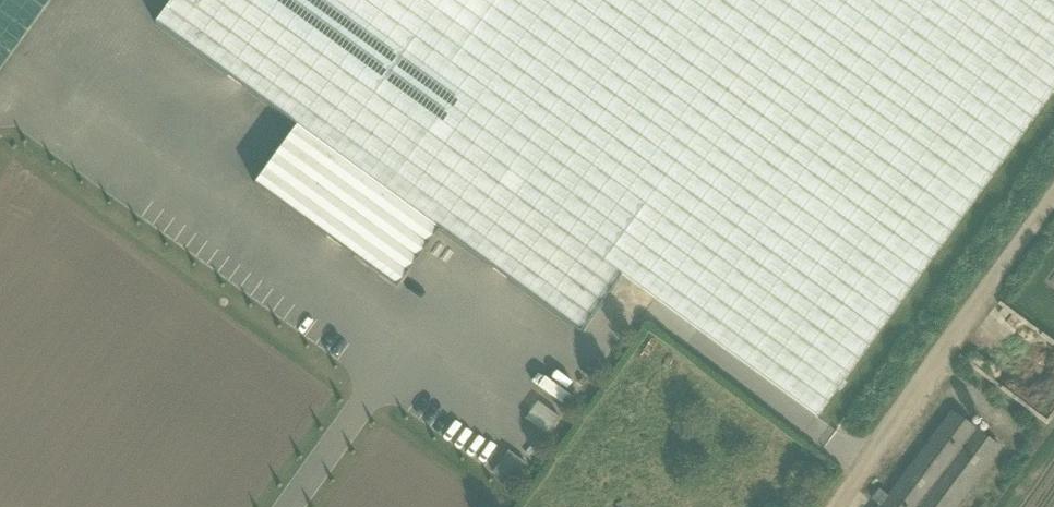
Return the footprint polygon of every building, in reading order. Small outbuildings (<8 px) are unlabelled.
[(49,0),(0,0),(0,68),(49,0)] [(155,24),(297,126),(254,184),(397,288),(440,230),(581,333),(622,277),(816,418),(1053,94),(1053,0),(173,0),(155,24)] [(1000,448),(953,412),(889,497),(879,490),(872,500),(881,506),(956,506),(1000,448)]
